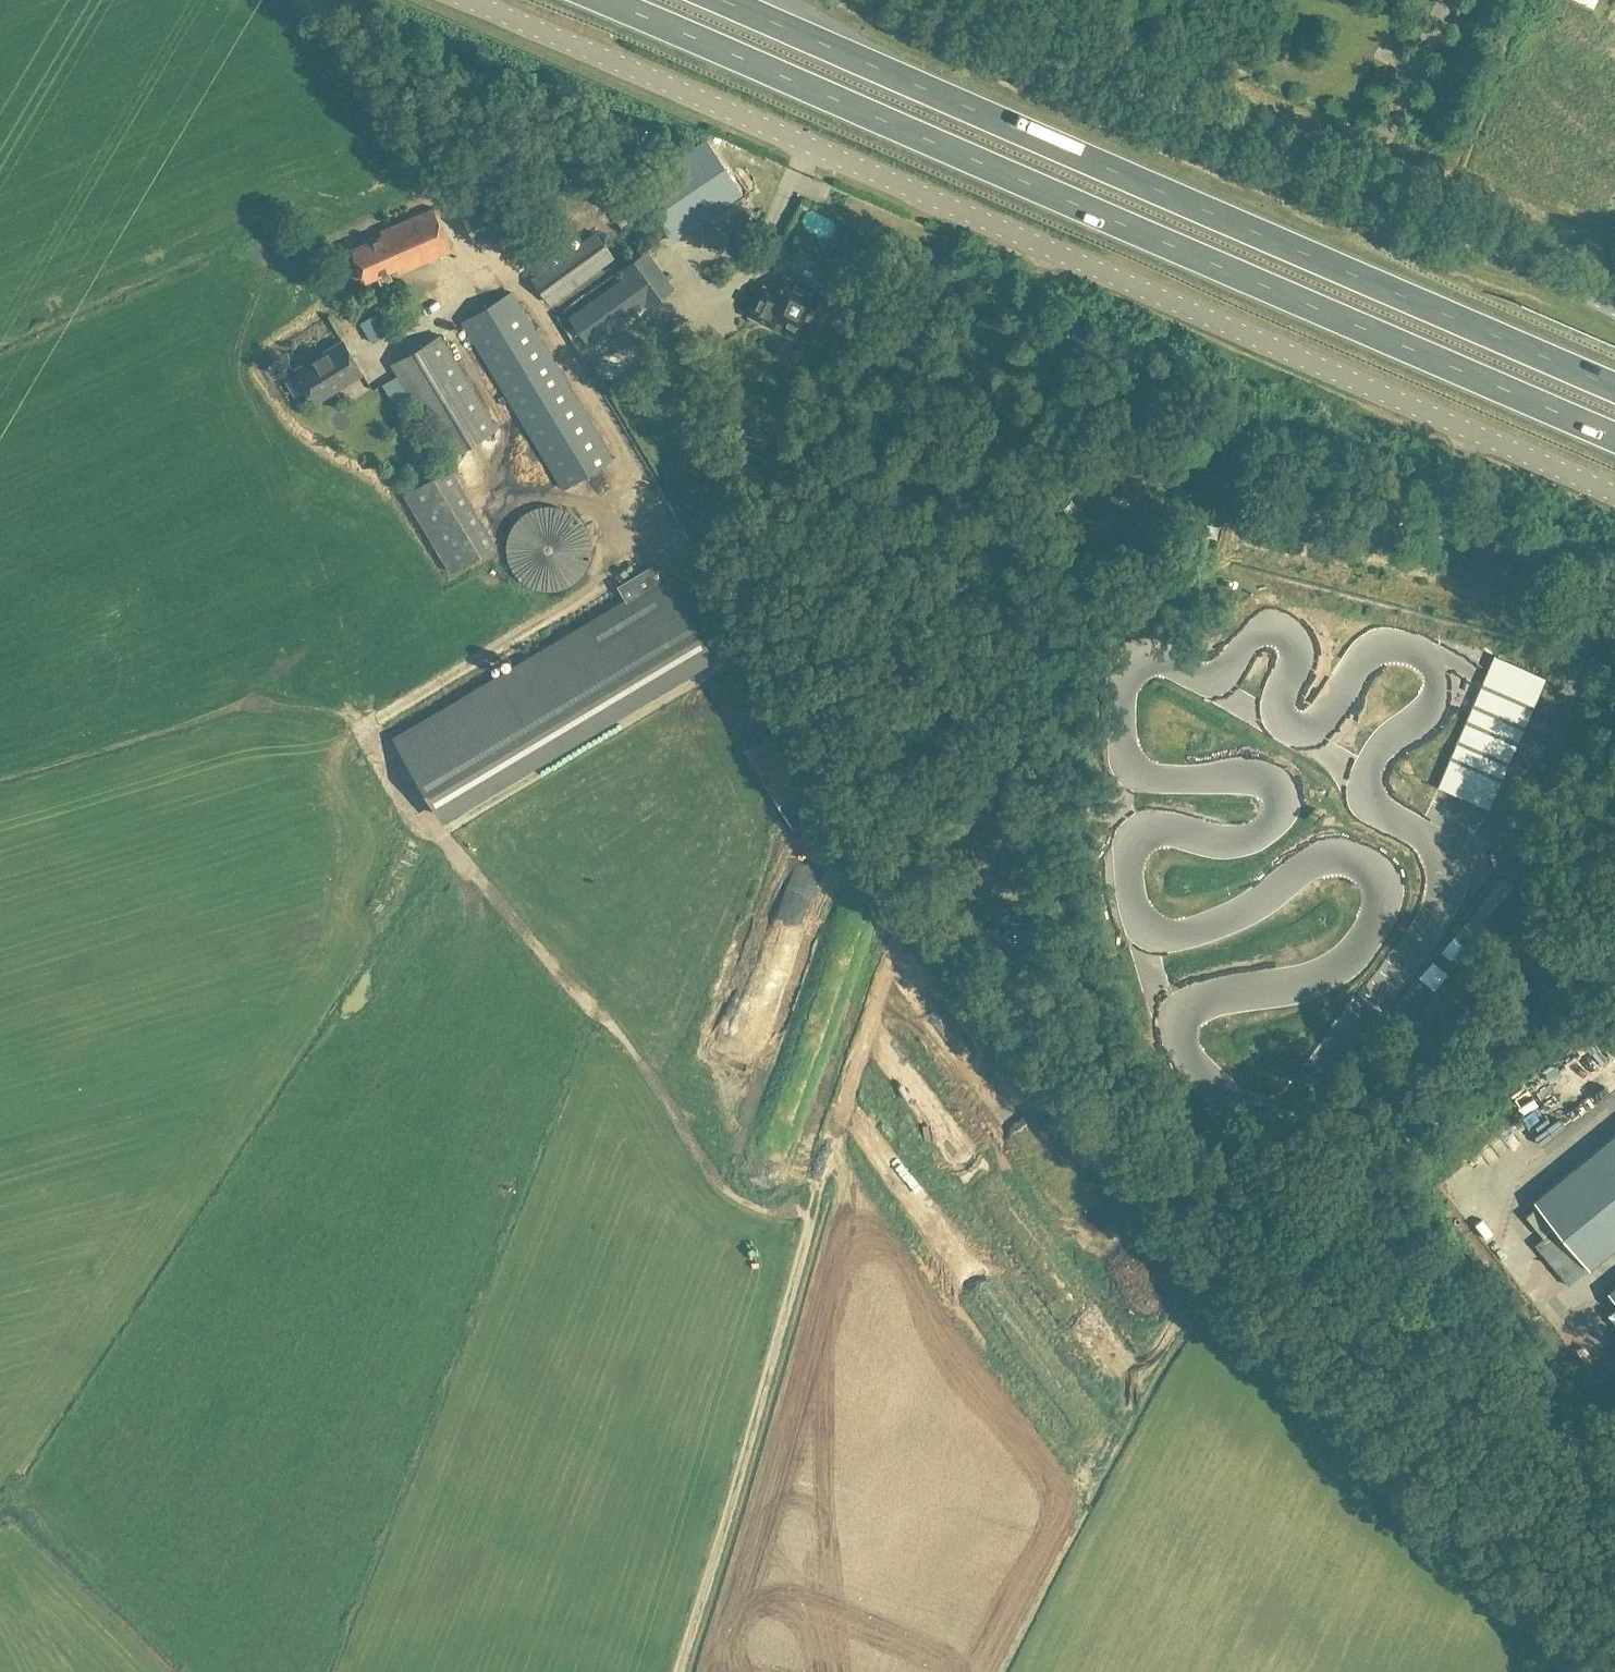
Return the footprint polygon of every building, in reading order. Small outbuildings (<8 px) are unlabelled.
[(703,221),(744,192),(720,157),(736,146),(727,133),(710,144),(706,137),(638,178),(672,242),(687,231),(693,239),(708,229),(703,221)] [(513,222),(497,187),(458,204),(475,240),(513,222)] [(453,249),(434,207),(382,230),(384,235),(352,249),(366,281),(378,276),(382,284),(394,279),(390,271),(398,267),(400,273),(453,249)] [(552,300),(614,254),(596,229),(534,276),(552,300)] [(837,237),(833,245),(839,248),(843,240),(837,237)] [(625,274),(568,316),(588,343),(646,302),(649,306),(676,287),(647,248),(621,268),(625,274)] [(747,315),(801,342),(810,324),(813,324),(814,324),(816,324),(818,323),(820,322),(821,320),(822,320),(823,318),(824,316),(824,315),(824,313),(824,311),(823,309),(822,307),(820,305),(825,293),(784,272),(775,289),(763,283),(747,315)] [(616,455),(533,321),(536,319),(525,302),(522,304),(513,289),(464,320),(567,486),(616,455)] [(500,427),(443,334),(394,364),(452,457),(500,427)] [(317,403),(365,373),(343,338),(295,367),(317,403)] [(403,493),(450,571),(497,543),(450,464),(403,493)] [(522,597),(588,575),(570,520),(565,522),(560,505),(498,527),(522,597)] [(1210,528),(1217,510),(1206,506),(1199,523),(1210,528)] [(439,814),(711,653),(659,565),(618,590),(626,602),(395,740),(439,814)] [(1225,573),(1222,585),(1241,590),(1244,578),(1225,573)] [(1239,602),(1257,605),(1260,593),(1241,590),(1239,602)] [(1442,778),(1440,784),(1492,806),(1493,802),(1546,676),(1538,673),(1494,654),(1485,676),(1458,741),(1450,760),(1442,778)] [(1533,771),(1552,731),(1540,726),(1544,719),(1535,715),(1497,797),(1491,809),(1511,818),(1533,771)] [(1440,983),(1412,1015),(1436,1036),(1458,1010),(1456,1008),(1491,968),(1499,974),(1550,915),(1562,901),(1533,875),(1521,889),(1504,875),(1455,933),(1464,941),(1471,947),(1440,983)] [(1536,1093),(1521,1108),(1533,1121),(1549,1106),(1536,1093)] [(1532,1200),(1588,1267),(1614,1245),(1614,1132),(1532,1200)]
